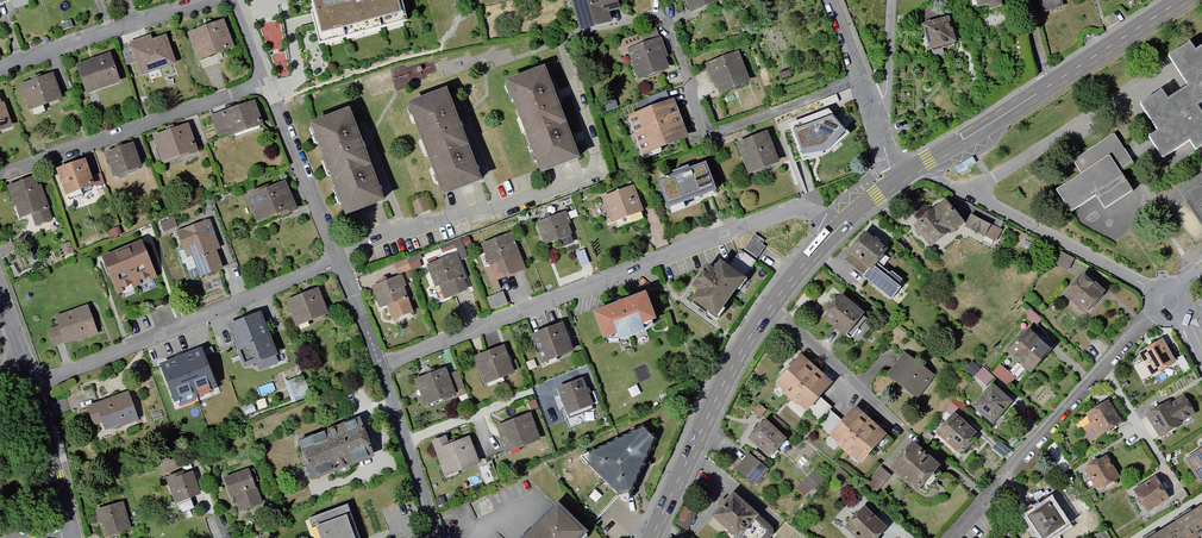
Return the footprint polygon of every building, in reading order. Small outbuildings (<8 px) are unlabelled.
[(321,41),(409,21),(402,0),(312,0),(321,41)] [(574,37),(608,27),(604,14),(616,10),(613,0),(568,0),(564,1),(574,37)] [(684,17),(717,5),(716,0),(677,0),(684,17)] [(979,11),(995,8),(993,0),(962,0),(963,5),(966,6),(978,4),(979,11)] [(1039,16),(1060,10),(1057,0),(1035,0),(1039,16)] [(946,21),(918,27),(924,52),(925,54),(927,59),(930,60),(940,58),(941,56),(939,49),(952,46),(946,21)] [(220,23),(182,36),(192,64),(230,52),(220,23)] [(267,49),(282,47),(279,23),(264,25),(267,49)] [(636,31),(638,41),(656,35),(654,26),(636,31)] [(161,38),(127,49),(138,80),(172,68),(161,38)] [(658,42),(622,53),(632,84),(668,73),(658,42)] [(1132,113),(1150,138),(1140,145),(1157,168),(1184,149),(1191,158),(1201,150),(1201,127),(1191,113),(1201,105),(1201,45),(1192,53),(1190,51),(1187,46),(1160,65),(1179,92),(1165,102),(1159,94),(1132,113)] [(700,67),(712,99),(745,86),(733,54),(700,67)] [(107,55),(70,68),(80,97),(117,85),(107,55)] [(544,66),(508,79),(541,168),(576,155),(544,66)] [(786,73),(777,76),(779,83),(788,80),(786,73)] [(48,77),(13,88),(22,114),(57,103),(48,77)] [(447,88),(411,101),(444,190),(480,177),(447,88)] [(672,101),(620,120),(636,165),(689,145),(672,101)] [(249,103),(203,118),(211,143),(257,128),(249,103)] [(9,131),(0,107),(0,134),(9,131)] [(349,110),(313,123),(346,212),(382,198),(349,110)] [(850,135),(828,112),(789,126),(804,165),(830,154),(850,135)] [(185,128),(147,140),(156,166),(193,154),(185,128)] [(731,146),(742,177),(775,167),(765,135),(731,146)] [(1070,164),(1079,176),(1048,197),(1068,224),(1092,208),(1099,218),(1130,198),(1118,180),(1130,172),(1107,138),(1070,164)] [(129,145),(100,155),(109,181),(138,171),(129,145)] [(79,164),(51,173),(59,199),(88,190),(79,164)] [(685,167),(667,174),(668,180),(652,186),(662,217),(680,211),(679,205),(711,194),(703,168),(687,173),(685,167)] [(32,178),(0,189),(12,222),(25,218),(29,230),(48,223),(32,178)] [(281,180),(240,198),(253,228),(294,211),(281,180)] [(600,198),(611,225),(643,212),(632,184),(600,198)] [(425,198),(406,205),(411,218),(430,211),(425,198)] [(909,227),(927,250),(960,226),(942,203),(909,227)] [(1002,225),(971,211),(963,229),(993,243),(1002,225)] [(564,213),(533,225),(545,254),(576,242),(564,213)] [(208,221),(171,233),(178,254),(188,250),(198,278),(217,271),(211,254),(218,251),(208,221)] [(510,231),(478,243),(487,267),(495,264),(501,279),(525,270),(510,231)] [(864,270),(857,279),(887,302),(899,287),(877,270),(888,256),(858,233),(842,253),(864,270)] [(741,252),(755,260),(764,249),(760,247),(763,243),(752,237),(741,252)] [(136,245),(117,253),(132,292),(151,283),(136,245)] [(117,253),(97,261),(113,299),(132,292),(117,253)] [(397,274),(423,265),(418,254),(393,263),(397,274)] [(456,255),(424,267),(437,302),(469,290),(456,255)] [(689,294),(683,304),(710,325),(745,281),(756,265),(742,256),(738,261),(733,259),(726,270),(716,264),(707,275),(701,271),(684,291),(689,294)] [(400,278),(371,289),(379,310),(385,308),(391,324),(414,315),(400,278)] [(1078,278),(1060,300),(1081,317),(1099,295),(1078,278)] [(314,291),(283,303),(293,329),(325,317),(314,291)] [(502,294),(483,300),(488,314),(507,307),(502,294)] [(834,296),(814,321),(838,340),(858,315),(834,296)] [(645,297),(584,317),(594,346),(609,340),(611,346),(626,344),(639,339),(636,331),(654,324),(645,297)] [(83,310),(51,319),(54,327),(45,329),(51,349),(91,337),(83,310)] [(1021,320),(1032,329),(1038,322),(1027,312),(1021,320)] [(256,315),(222,329),(239,372),(251,367),(253,373),(276,364),(256,315)] [(560,327),(525,339),(536,368),(570,355),(560,327)] [(1021,331),(999,356),(1024,378),(1046,353),(1021,331)] [(211,337),(201,341),(208,359),(218,355),(211,337)] [(198,339),(162,352),(173,381),(209,369),(198,339)] [(1133,353),(1147,379),(1170,366),(1155,341),(1133,353)] [(505,348),(473,360),(482,386),(514,375),(505,348)] [(900,354),(882,379),(912,401),(930,376),(900,354)] [(1181,356),(1173,360),(1181,374),(1189,370),(1181,356)] [(797,357),(771,387),(786,402),(811,372),(797,357)] [(991,378),(1007,391),(1014,383),(996,368),(989,376),(991,378)] [(446,371),(414,382),(423,409),(455,398),(446,371)] [(984,386),(991,378),(982,371),(975,378),(984,386)] [(826,385),(811,372),(786,402),(801,415),(826,385)] [(580,377),(553,388),(564,417),(591,407),(580,377)] [(987,386),(966,409),(987,428),(1008,405),(987,386)] [(84,407),(92,433),(135,420),(128,395),(84,407)] [(1179,395),(1142,418),(1156,440),(1193,417),(1179,395)] [(1117,426),(1105,404),(1072,422),(1085,444),(1117,426)] [(849,408),(822,438),(838,454),(866,424),(849,408)] [(529,412),(493,426),(504,455),(540,442),(529,412)] [(929,437),(951,457),(971,435),(948,415),(929,437)] [(309,481),(371,457),(357,419),(294,442),(309,481)] [(760,419),(742,440),(765,460),(783,439),(760,419)] [(644,423),(580,460),(582,462),(619,498),(627,506),(659,438),(644,423)] [(882,438),(866,424),(838,454),(855,468),(882,438)] [(464,428),(428,441),(440,475),(477,461),(464,428)] [(875,462),(860,481),(876,494),(891,476),(911,493),(932,468),(906,446),(885,471),(875,462)] [(1181,460),(1194,483),(1201,478),(1201,447),(1181,460)] [(765,471),(744,454),(731,470),(752,487),(765,471)] [(161,461),(164,476),(172,474),(171,469),(176,468),(174,458),(161,461)] [(1079,471),(1091,495),(1115,482),(1103,459),(1079,471)] [(852,481),(839,469),(829,481),(841,492),(852,481)] [(161,479),(170,506),(198,496),(189,470),(161,479)] [(247,472),(222,481),(234,516),(260,508),(247,472)] [(809,496),(822,482),(812,472),(798,486),(809,496)] [(1165,503),(1151,479),(1128,493),(1143,517),(1165,503)] [(726,537),(768,537),(768,531),(753,518),(725,493),(703,518),(726,537)] [(1035,537),(1050,537),(1064,529),(1047,503),(1023,519),(1035,537)] [(121,505),(93,513),(99,537),(128,531),(121,505)] [(303,522),(310,537),(358,537),(347,505),(303,522)] [(523,537),(583,537),(584,537),(552,507),(523,537)] [(838,528),(848,537),(878,537),(884,531),(858,507),(838,528)] [(1201,528),(1201,507),(1193,513),(1201,528)] [(672,526),(682,532),(693,516),(683,509),(672,526)] [(1184,537),(1201,537),(1201,528),(1193,513),(1175,524),(1184,537)] [(1161,537),(1184,537),(1175,524),(1159,533),(1161,537)]
